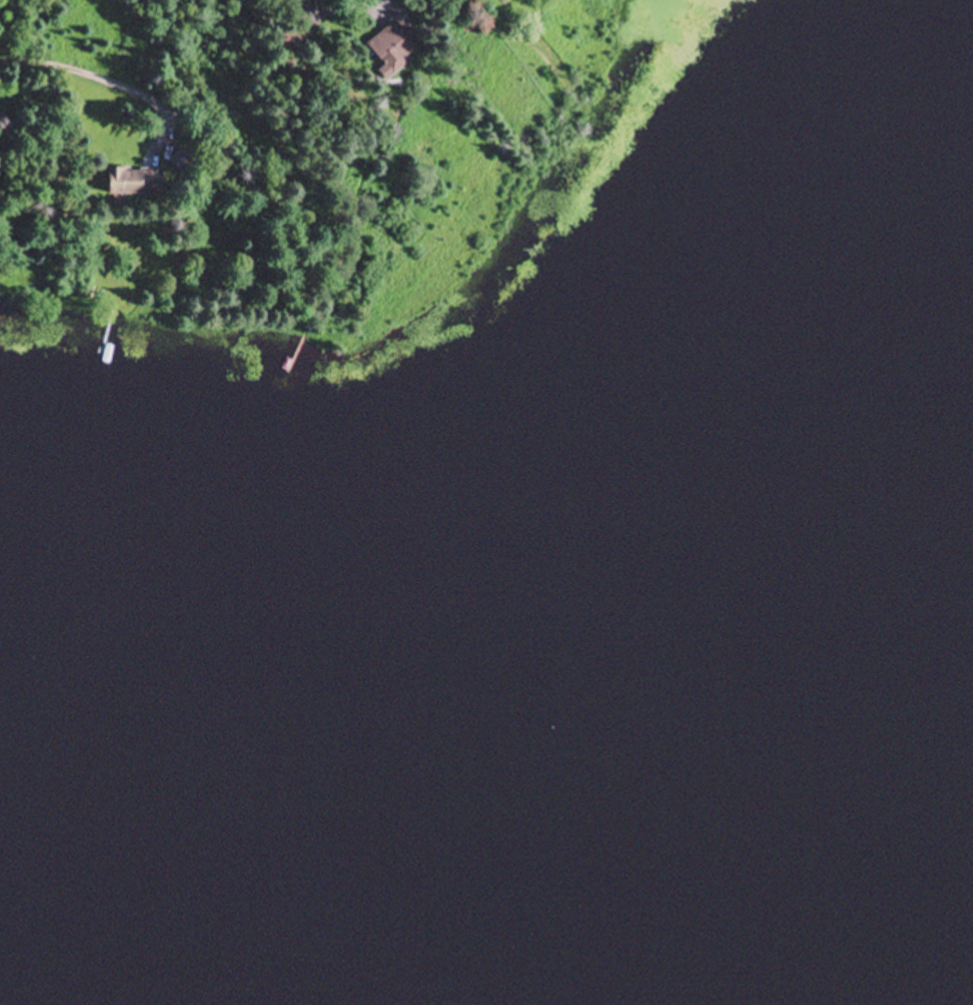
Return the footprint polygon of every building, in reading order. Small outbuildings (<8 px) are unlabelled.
[(395,21),(367,45),(385,66),(378,71),(386,81),(421,51),(395,21)] [(110,196),(163,196),(164,168),(111,168),(110,196)]
